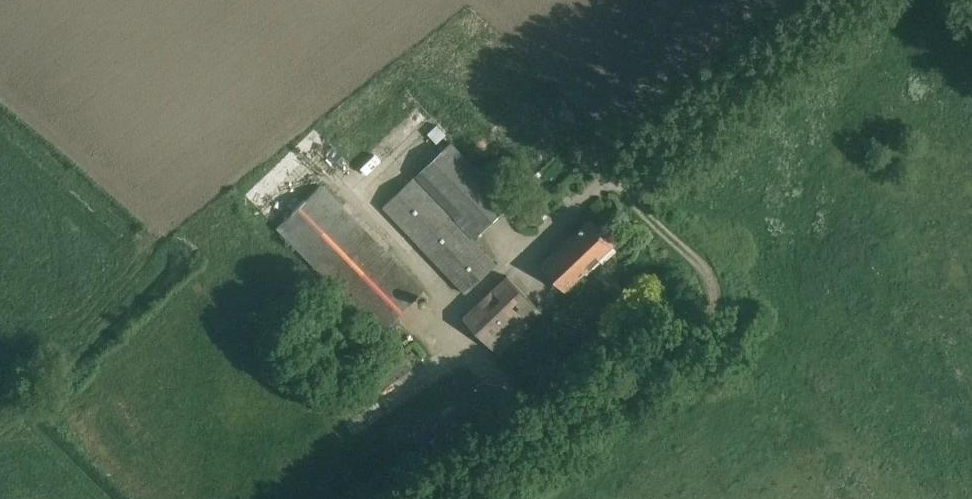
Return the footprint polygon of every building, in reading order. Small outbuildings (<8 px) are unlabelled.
[(437,124),(428,135),(438,143),(447,133),(437,124)] [(480,137),(470,148),(479,155),(488,144),(480,137)] [(497,263),(475,238),(512,204),(454,140),(386,202),(466,291),(497,263)] [(322,183),(276,229),(380,333),(425,288),(322,183)] [(590,219),(576,233),(541,266),(564,290),(614,244),(590,219)] [(463,319),(498,355),(543,313),(507,276),(463,319)] [(403,375),(377,389),(383,399),(409,385),(403,375)]
